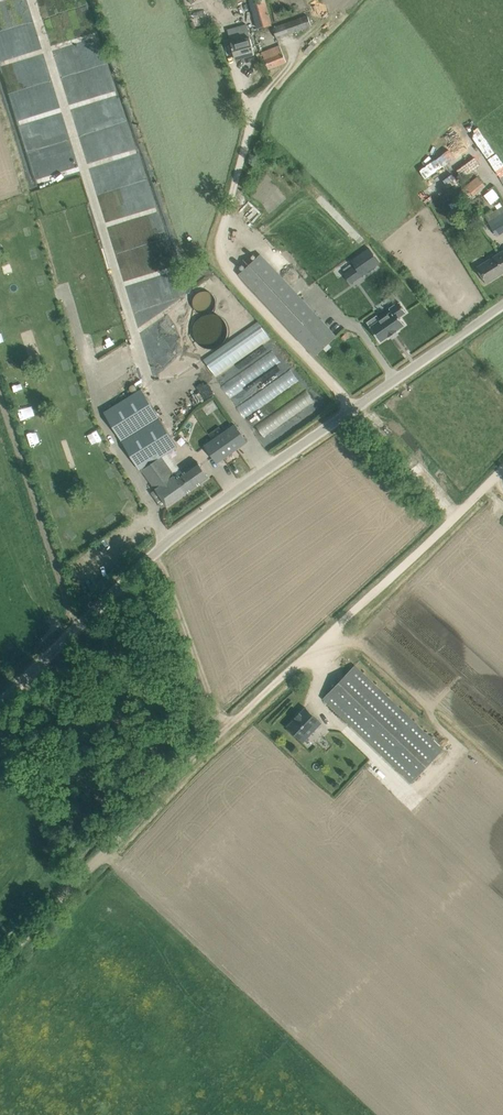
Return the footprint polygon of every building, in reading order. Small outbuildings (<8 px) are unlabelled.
[(257,29),(273,24),(266,0),(249,0),(257,29)] [(281,5),(290,4),(291,12),(308,9),(306,0),(280,0),(281,5)] [(273,27),(277,38),(311,26),(307,15),(273,27)] [(229,36),(236,59),(255,54),(248,31),(229,36)] [(262,52),(268,69),(286,62),(280,45),(262,52)] [(496,172),(502,168),(502,165),(481,125),(472,130),(496,172)] [(452,149),(429,165),(434,171),(457,156),(452,149)] [(462,178),(480,164),(475,157),(457,172),(462,178)] [(486,186),(477,177),(465,187),(459,192),(465,199),(471,194),(473,196),(486,186)] [(482,195),(488,205),(500,197),(494,187),(482,195)] [(496,234),(502,230),(502,205),(485,217),(496,234)] [(9,216),(5,207),(0,209),(0,219),(9,216)] [(467,218),(466,225),(474,226),(475,219),(467,218)] [(33,259),(44,256),(41,245),(30,248),(33,259)] [(369,248),(351,260),(356,266),(362,275),(380,263),(369,248)] [(486,283),(502,272),(502,251),(477,267),(486,283)] [(240,273),(316,355),(336,336),(260,254),(240,273)] [(44,280),(45,286),(51,284),(47,270),(37,272),(39,282),(44,280)] [(223,319),(234,311),(219,291),(201,304),(211,318),(218,312),(223,319)] [(397,330),(405,324),(400,317),(407,312),(399,301),(389,308),(391,311),(380,319),(377,315),(367,322),(381,341),(388,336),(389,337),(398,331),(397,330)] [(56,306),(46,310),(49,318),(59,314),(56,306)] [(261,321),(203,356),(214,375),(272,339),(261,321)] [(241,372),(225,379),(230,384),(233,390),(244,385),(247,392),(258,387),(260,385),(258,381),(253,383),(251,381),(246,386),(242,382),(245,379),(254,375),(264,384),(259,374),(264,372),(270,378),(279,374),(277,369),(280,366),(283,365),(277,353),(272,348),(274,346),(271,341),(250,350),(254,359),(241,372)] [(13,355),(2,357),(4,367),(15,365),(13,355)] [(13,395),(24,391),(21,381),(10,384),(13,395)] [(158,458),(178,446),(141,388),(103,411),(140,470),(142,469),(168,506),(209,477),(198,462),(178,476),(176,473),(174,475),(174,476),(172,477),(158,458)] [(29,404),(18,408),(22,419),(33,415),(29,404)] [(89,407),(80,409),(82,418),(91,416),(89,407)] [(235,424),(205,445),(217,462),(247,441),(235,424)] [(87,435),(91,443),(101,439),(97,430),(87,435)] [(107,466),(111,477),(121,473),(117,463),(107,466)] [(68,542),(80,530),(73,523),(61,535),(68,542)] [(84,535),(90,543),(100,535),(94,527),(84,535)] [(323,699),(412,783),(443,749),(355,665),(323,699)] [(288,726),(304,742),(322,723),(306,707),(300,713),(296,717),(288,726)]
